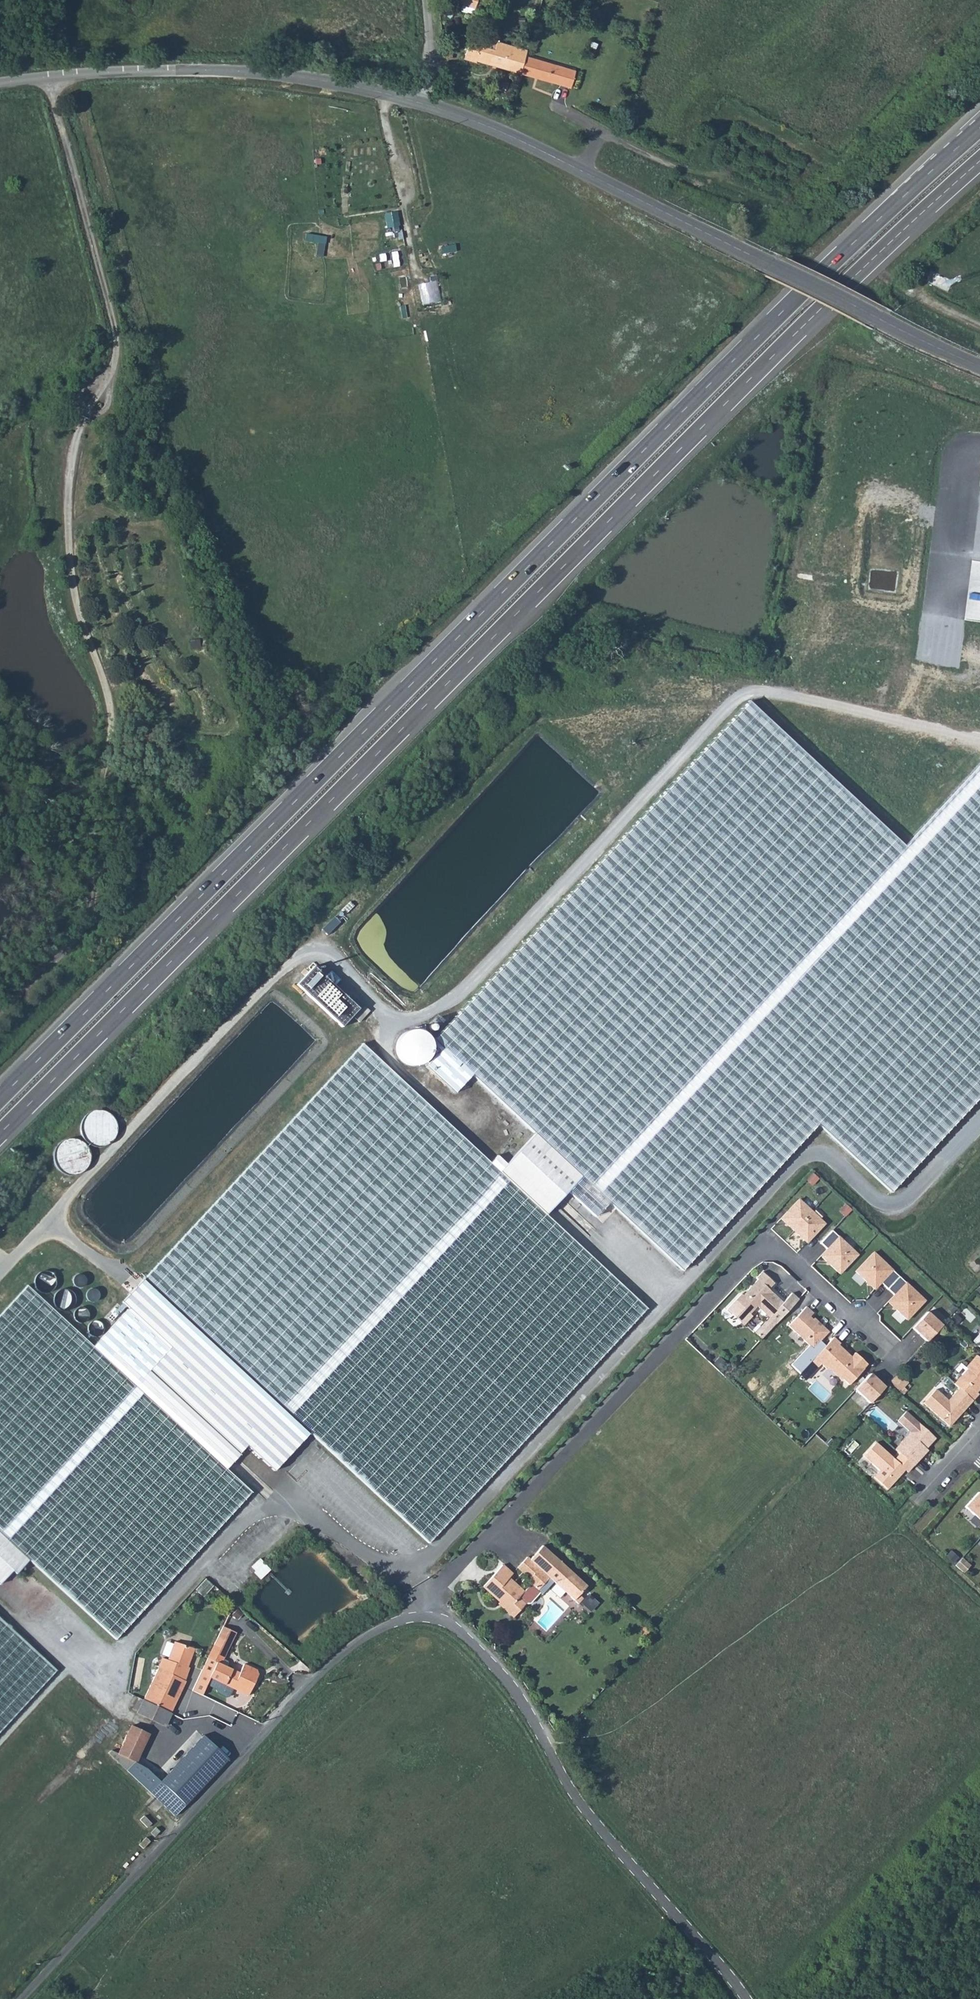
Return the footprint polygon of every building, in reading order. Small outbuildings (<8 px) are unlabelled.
[(521,74),(527,56),(528,51),(497,41),(495,48),(469,40),(464,58),(473,61),(474,58),(521,74)] [(521,74),(570,87),(575,69),(527,56),(521,74)] [(398,210),(385,212),(387,227),(400,225),(398,210)] [(306,239),(319,241),(318,251),(324,252),(326,235),(306,233),(306,239)] [(422,299),(440,299),(440,281),(423,281),(422,299)] [(315,964),(297,983),(342,1026),(360,1008),(315,964)] [(362,1044),(146,1277),(312,1434),(426,1541),(644,1305),(546,1214),(568,1191),(580,1177),(535,1134),(507,1164),(498,1156),(491,1163),(362,1044)] [(794,1201),(776,1220),(780,1224),(783,1224),(783,1227),(789,1233),(807,1214),(794,1201)] [(807,1214),(789,1233),(795,1238),(798,1238),(798,1241),(802,1244),(820,1225),(807,1214)] [(825,1266),(835,1276),(853,1256),(827,1233),(815,1245),(822,1251),(816,1258),(822,1263),(825,1263),(825,1266)] [(876,1284),(883,1291),(895,1278),(869,1254),(851,1274),(862,1284),(865,1284),(865,1287),(870,1291),(876,1284)] [(751,1279),(752,1280),(763,1290),(768,1284),(756,1273),(751,1279)] [(895,1278),(883,1291),(890,1297),(884,1304),(888,1308),(891,1308),(891,1311),(903,1321),(920,1302),(895,1278)] [(736,1295),(729,1302),(744,1315),(751,1307),(763,1318),(760,1322),(767,1328),(793,1300),(786,1294),(777,1303),(763,1290),(752,1280),(747,1286),(748,1288),(746,1290),(744,1289),(737,1296),(736,1295)] [(62,1286),(54,1301),(67,1308),(75,1293),(62,1286)] [(28,1563),(113,1643),(250,1497),(225,1474),(91,1348),(29,1289),(0,1320),(0,1537),(28,1563)] [(815,1313),(808,1307),(790,1326),(815,1349),(830,1332),(815,1318),(814,1320),(811,1317),(813,1316),(815,1313)] [(925,1313),(910,1329),(925,1343),(940,1326),(925,1313)] [(749,1334),(756,1340),(767,1328),(760,1322),(749,1334)] [(841,1343),(834,1337),(812,1362),(819,1368),(822,1364),(828,1369),(830,1368),(843,1380),(844,1379),(850,1385),(865,1369),(865,1368),(868,1364),(856,1352),(852,1357),(850,1358),(843,1352),(845,1350),(839,1345),(841,1343)] [(843,1352),(850,1358),(852,1357),(845,1350),(843,1352)] [(972,1401),(978,1394),(976,1392),(975,1391),(977,1389),(979,1389),(979,1388),(979,1359),(976,1355),(965,1367),(961,1363),(955,1370),(961,1376),(954,1384),(959,1388),(972,1401)] [(869,1375),(854,1392),(867,1405),(883,1388),(869,1375)] [(898,1375),(891,1383),(900,1391),(907,1384),(898,1375)] [(923,1403),(949,1426),(955,1419),(955,1416),(957,1413),(959,1415),(972,1401),(959,1388),(948,1401),(935,1390),(923,1403)] [(900,1454),(913,1466),(924,1453),(923,1452),(926,1448),(935,1438),(906,1412),(897,1421),(910,1433),(895,1449),(900,1454)] [(908,1472),(913,1466),(900,1454),(895,1459),(876,1442),(864,1456),(880,1470),(874,1477),(887,1489),(895,1480),(893,1479),(895,1476),(899,1476),(905,1470),(908,1472)] [(978,1492),(965,1507),(979,1520),(979,1494),(978,1492)] [(10,1573),(15,1577),(28,1563),(0,1537),(0,1584),(10,1573)] [(531,1560),(551,1578),(580,1604),(585,1598),(581,1595),(588,1586),(544,1546),(531,1560)] [(970,1564),(963,1557),(956,1565),(963,1572),(970,1564)] [(528,1558),(520,1568),(534,1581),(533,1583),(540,1589),(551,1578),(531,1560),(528,1558)] [(520,1597),(525,1591),(510,1577),(513,1573),(503,1565),(484,1585),(505,1604),(504,1606),(515,1616),(527,1603),(520,1597)] [(209,1580),(198,1588),(202,1594),(213,1586),(209,1580)] [(520,1597),(527,1603),(527,1602),(531,1605),(543,1592),(540,1589),(533,1583),(525,1591),(520,1597)] [(54,1671),(0,1620),(0,1729),(54,1671)] [(213,1646),(191,1693),(202,1698),(207,1687),(230,1697),(233,1691),(246,1696),(253,1684),(258,1676),(258,1672),(245,1665),(241,1674),(226,1667),(226,1666),(226,1662),(222,1660),(235,1633),(221,1626),(213,1645),(213,1646)] [(154,1677),(136,1714),(164,1726),(186,1682),(184,1681),(187,1672),(185,1671),(193,1649),(173,1642),(166,1661),(160,1659),(154,1677)] [(130,1726),(116,1755),(133,1762),(134,1761),(147,1734),(130,1726)] [(133,1762),(125,1771),(173,1816),(226,1759),(201,1737),(159,1781),(134,1761),(133,1762)] [(105,1750),(104,1751),(125,1771),(133,1762),(116,1755),(105,1750)] [(147,1833),(153,1837),(157,1833),(151,1828),(147,1833)] [(137,1844),(142,1849),(148,1842),(143,1838),(137,1844)]
